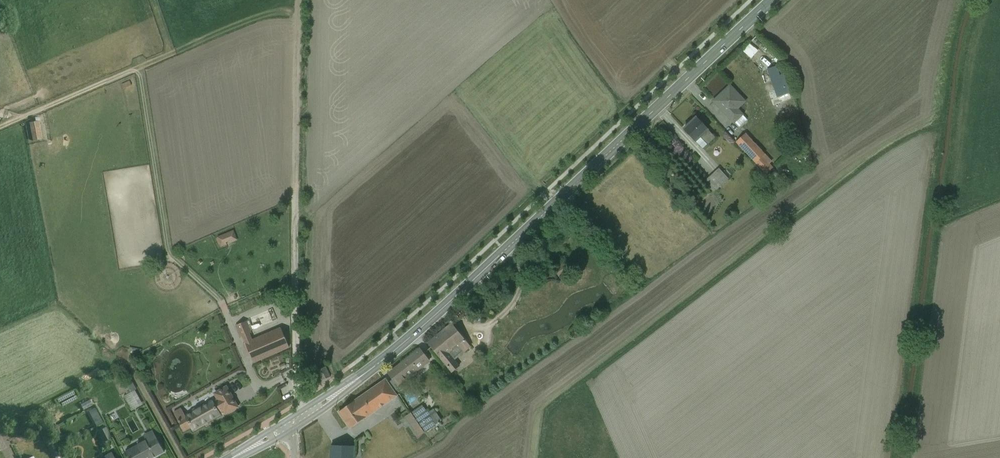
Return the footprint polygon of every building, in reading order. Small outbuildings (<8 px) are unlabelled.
[(751,54),(757,60),(766,51),(759,45),(751,54)] [(778,90),(790,90),(789,70),(778,71),(778,90)] [(710,102),(733,125),(744,115),(737,108),(745,101),(729,84),(710,102)] [(706,144),(714,138),(695,116),(681,128),(694,142),(699,137),(706,144)] [(38,121),(29,123),(32,141),(41,139),(38,121)] [(747,131),(738,140),(753,155),(762,146),(747,131)] [(725,163),(715,171),(726,185),(736,178),(725,163)] [(242,232),(224,237),(227,247),(244,242),(242,232)] [(245,321),(235,325),(252,364),(290,348),(281,326),(252,338),(245,321)] [(427,346),(451,373),(459,366),(448,353),(457,345),(464,353),(470,347),(451,325),(427,346)] [(397,387),(428,363),(419,352),(388,375),(397,387)] [(326,366),(317,370),(322,380),(331,376),(326,366)] [(349,428),(395,397),(383,380),(337,411),(349,428)] [(184,436),(237,408),(226,386),(172,413),(184,436)] [(132,397),(138,412),(152,405),(145,391),(132,397)] [(92,409),(100,407),(97,400),(90,402),(92,409)] [(435,437),(452,430),(444,408),(434,412),(433,409),(407,419),(411,429),(418,426),(423,440),(435,436),(435,437)] [(152,432),(120,451),(124,457),(158,457),(165,454),(152,432)] [(354,445),(330,444),(330,457),(353,457),(354,445)]
